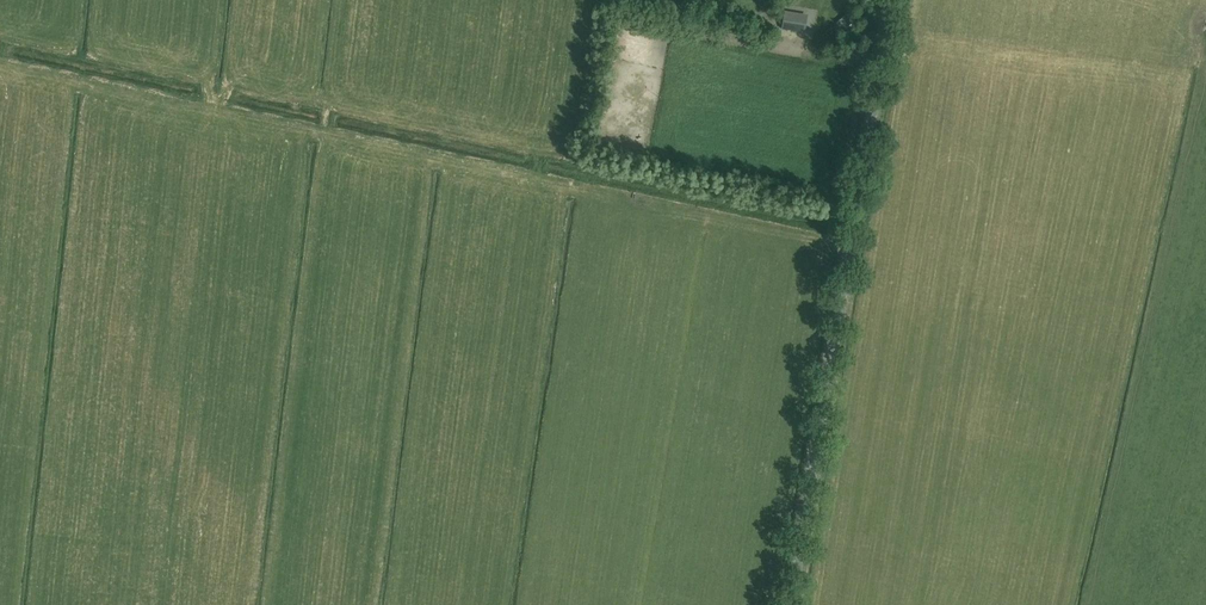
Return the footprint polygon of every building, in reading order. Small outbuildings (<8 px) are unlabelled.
[(785,11),(782,29),(804,32),(807,14),(785,11)]
